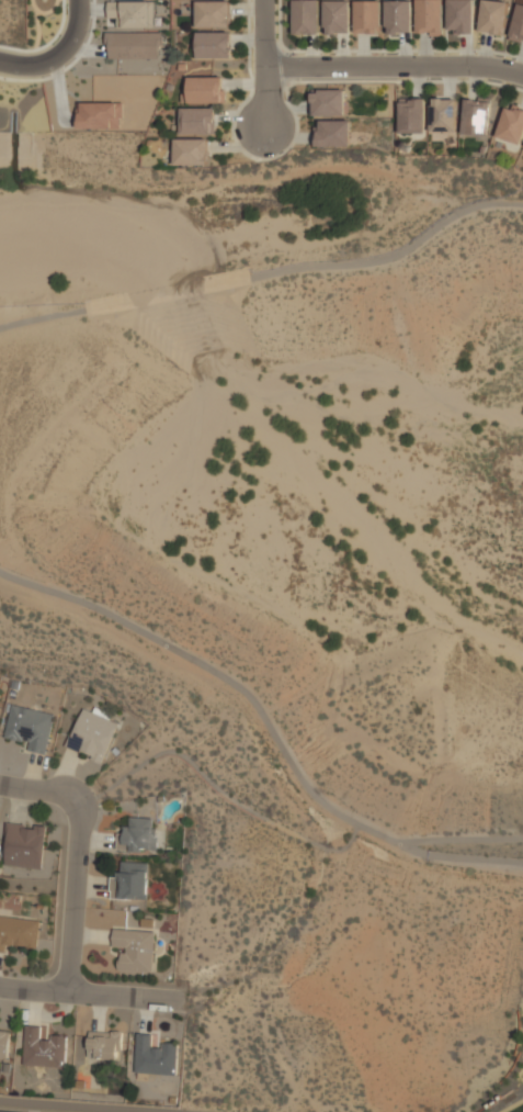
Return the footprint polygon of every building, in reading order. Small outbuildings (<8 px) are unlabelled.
[(293,35),(320,34),(319,0),(293,0),(293,35)] [(350,33),(350,0),(324,0),(324,34),(350,33)] [(380,0),(354,1),(355,34),(381,33),(380,0)] [(411,0),(386,1),(386,33),(411,33),(411,0)] [(415,35),(442,36),(443,0),(416,0),(415,35)] [(447,32),(473,32),(473,0),(447,0),(447,32)] [(508,2),(490,0),(482,0),(478,32),(504,35),(508,2)] [(509,39),(522,41),(522,0),(517,0),(509,39)] [(122,27),(153,27),(153,2),(108,1),(107,18),(122,18),(122,27)] [(231,27),(231,1),(196,1),(197,27),(231,27)] [(197,58),(231,58),(231,31),(196,32),(197,58)] [(107,59),(160,58),(159,32),(106,33),(107,59)] [(187,77),(188,103),(222,102),(221,76),(187,77)] [(344,89),(312,90),(312,116),(345,115),(344,89)] [(426,98),(399,98),(399,133),(425,134),(426,98)] [(456,98),(430,99),(430,132),(457,131),(456,98)] [(489,135),(490,99),(464,98),(463,134),(489,135)] [(122,129),(122,103),(79,102),(79,128),(122,129)] [(506,104),(495,137),(520,145),(522,137),(522,110),(506,104)] [(180,134),(215,133),(214,107),(180,108),(180,134)] [(318,121),(318,146),(351,146),(350,120),(318,121)] [(174,164),(208,165),(209,139),(175,138),(174,164)] [(55,712),(11,705),(4,737),(27,740),(25,751),(47,754),(55,712)] [(94,710),(82,706),(67,750),(104,763),(120,718),(95,709),(94,710)] [(157,817),(128,817),(128,828),(118,828),(117,851),(156,852),(157,817)] [(3,866),(42,869),(46,827),(8,822),(3,866)] [(111,899),(148,899),(148,862),(122,862),(122,873),(111,873),(111,899)] [(10,954),(11,944),(38,947),(42,919),(0,914),(0,953),(10,954)] [(155,930),(113,929),(112,951),(120,951),(120,974),(154,975),(155,930)] [(66,1067),(67,1036),(43,1036),(44,1027),(24,1026),(24,1066),(66,1067)] [(123,1031),(88,1031),(88,1059),(123,1059),(123,1031)] [(9,1059),(11,1033),(0,1032),(0,1058),(9,1059)] [(156,1044),(157,1034),(136,1033),(135,1072),(177,1075),(178,1045),(156,1044)]
